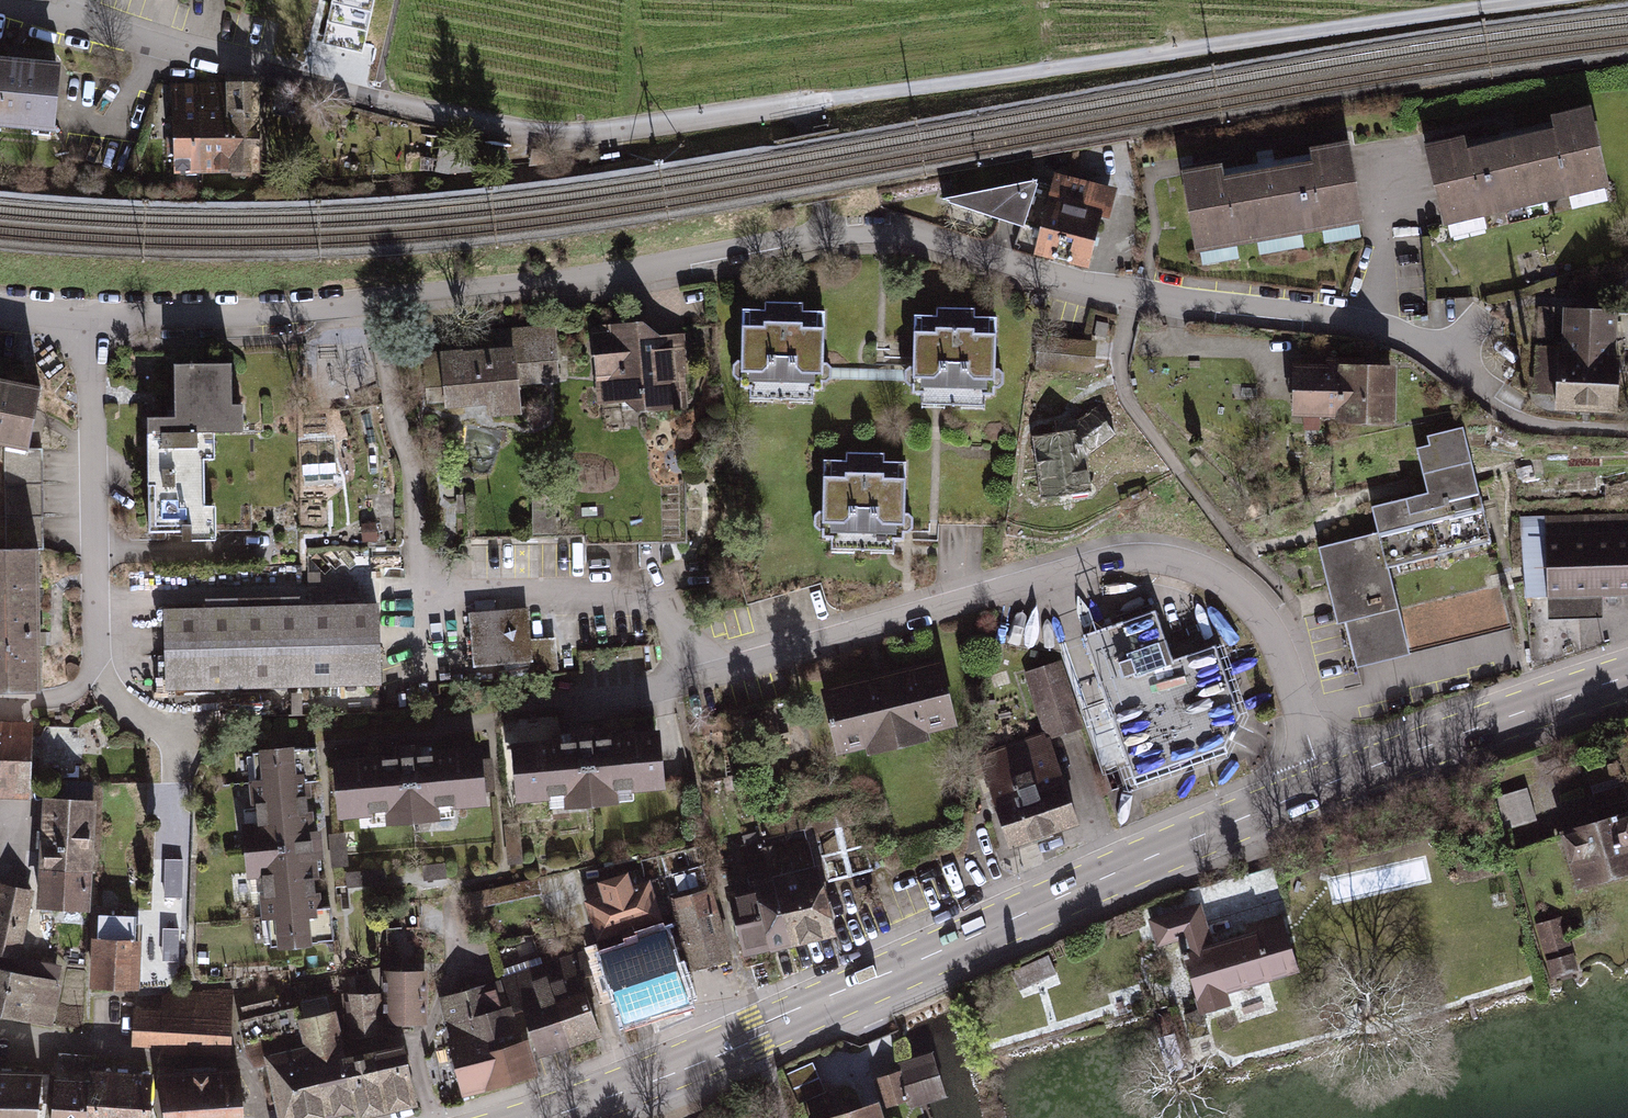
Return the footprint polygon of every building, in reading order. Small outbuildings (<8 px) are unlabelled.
[(325,21),(310,16),(304,35),(320,40),(325,21)] [(0,57),(0,129),(60,136),(68,65),(0,57)] [(261,90),(172,93),(175,176),(264,173),(261,90)] [(1463,144),(1423,152),(1443,252),(1486,244),(1483,231),(1568,214),(1570,227),(1612,219),(1592,118),(1549,127),(1553,146),(1466,163),(1463,144)] [(1223,170),(1183,176),(1198,269),(1363,244),(1348,150),(1311,156),(1314,178),(1227,192),(1223,170)] [(1058,176),(1036,257),(1092,272),(1114,191),(1058,176)] [(1030,230),(1046,183),(949,204),(1030,230)] [(769,311),(747,311),(748,390),(830,390),(830,315),(807,315),(807,304),(769,304),(769,311)] [(944,319),(921,320),(921,390),(1002,390),(1001,320),(981,320),(981,311),(944,311),(944,319)] [(1616,363),(1617,323),(1565,321),(1563,352),(1535,351),(1533,399),(1556,400),(1555,411),(1621,414),(1623,364),(1616,363)] [(655,327),(596,330),(600,409),(695,405),(692,341),(656,343),(655,327)] [(510,350),(448,356),(453,413),(494,410),(495,427),(535,424),(532,390),(568,387),(563,330),(509,335),(510,350)] [(1098,348),(1077,347),(1075,379),(1097,380),(1098,348)] [(154,419),(156,534),(221,533),(219,438),(254,438),(253,396),(240,396),(240,366),(181,367),(182,419),(154,419)] [(1302,392),(1302,413),(1342,414),(1342,419),(1390,420),(1391,369),(1295,368),(1295,392),(1302,392)] [(0,376),(0,449),(31,455),(44,384),(0,376)] [(1096,415),(1062,441),(1036,443),(1042,512),(1088,507),(1084,465),(1115,441),(1096,415)] [(1376,537),(1317,551),(1348,680),(1514,634),(1464,430),(1426,439),(1429,450),(1416,453),(1428,504),(1371,518),(1376,537)] [(912,465),(828,464),(828,538),(912,538),(912,465)] [(12,480),(0,531),(0,536),(34,545),(48,487),(34,484),(34,485),(12,480)] [(690,485),(469,488),(470,547),(590,546),(604,546),(690,545),(690,485)] [(1605,628),(1604,608),(1627,607),(1627,516),(1522,520),(1524,607),(1549,606),(1550,630),(1605,628)] [(0,551),(0,692),(51,692),(50,550),(0,551)] [(378,608),(163,616),(167,700),(381,692),(378,608)] [(530,611),(471,614),(474,675),(560,671),(559,641),(532,642),(530,611)] [(1091,634),(1141,780),(1244,745),(1211,649),(1177,661),(1160,611),(1091,634)] [(1047,739),(987,759),(1018,851),(1097,825),(1075,761),(1097,753),(1066,659),(1024,673),(1047,739)] [(950,665),(834,691),(851,766),(968,739),(950,665)] [(36,793),(39,728),(0,726),(0,792),(36,793)] [(665,732),(512,747),(518,813),(671,799),(665,732)] [(336,758),(341,824),(501,812),(496,746),(336,758)] [(318,749),(247,756),(264,951),(338,943),(318,749)] [(1590,772),(1601,808),(1627,799),(1627,768),(1626,761),(1590,772)] [(1536,822),(1527,793),(1494,803),(1503,832),(1536,822)] [(94,803),(51,801),(45,911),(88,914),(94,803)] [(776,842),(803,945),(846,934),(814,816),(772,827),(776,842)] [(1582,904),(1627,889),(1627,818),(1562,839),(1582,904)] [(777,952),(803,945),(776,842),(749,849),(760,890),(777,952)] [(388,889),(389,873),(349,871),(348,887),(388,889)] [(604,888),(610,907),(597,911),(632,1025),(698,1005),(689,975),(737,960),(714,887),(641,909),(632,879),(604,888)] [(471,888),(472,905),(542,900),(541,884),(471,888)] [(52,1024),(62,967),(27,961),(39,894),(0,887),(0,1015),(52,1024)] [(377,904),(377,890),(351,890),(351,904),(377,904)] [(753,958),(777,952),(760,890),(736,895),(753,958)] [(1318,968),(1303,917),(1225,939),(1215,900),(1158,916),(1168,952),(1199,943),(1214,997),(1318,968)] [(97,993),(143,992),(142,941),(134,941),(133,919),(102,919),(103,944),(96,944),(97,993)] [(1563,923),(1534,932),(1550,983),(1579,974),(1563,923)] [(171,951),(152,952),(152,977),(171,976),(171,951)] [(1024,991),(1060,979),(1053,959),(1018,971),(1024,991)] [(530,1013),(546,1060),(607,1041),(581,962),(509,985),(519,1016),(530,1013)] [(431,972),(389,974),(392,1028),(434,1025),(431,972)] [(505,985),(440,1004),(468,1100),(541,1078),(536,1060),(530,1042),(522,1044),(505,985)] [(381,993),(352,996),(357,1041),(386,1038),(381,993)] [(165,1013),(137,1013),(136,1051),(167,1051),(166,1059),(235,1060),(236,995),(165,994),(165,1013)] [(283,1117),(345,1117),(363,1114),(350,1058),(338,1010),(301,1019),(298,1006),(244,1019),(256,1069),(271,1065),(283,1117)] [(381,1051),(392,1108),(423,1102),(411,1045),(381,1051)] [(350,1058),(363,1114),(392,1108),(381,1051),(350,1058)] [(896,1069),(873,1078),(883,1103),(905,1094),(911,1108),(942,1095),(925,1052),(894,1064),(896,1069)] [(57,1055),(54,1117),(93,1117),(95,1073),(95,1056),(57,1055)] [(808,1062),(783,1075),(797,1102),(822,1089),(808,1062)] [(164,1076),(167,1117),(250,1117),(246,1069),(164,1076)] [(0,1072),(0,1117),(48,1117),(51,1075),(0,1072)] [(95,1073),(93,1117),(155,1117),(157,1076),(95,1073)] [(808,1117),(884,1117),(877,1097),(808,1117)]
